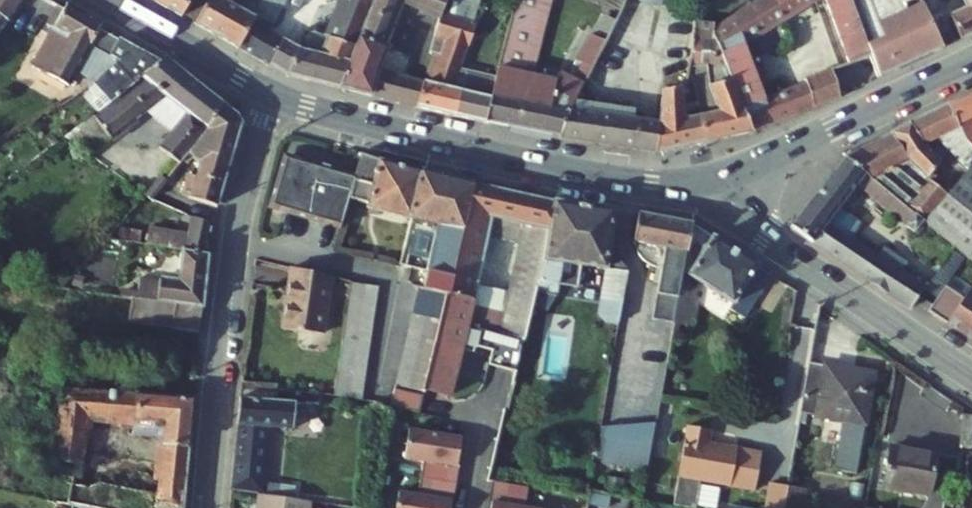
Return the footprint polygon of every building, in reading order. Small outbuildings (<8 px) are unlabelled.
[(5,26),(20,0),(0,0),(0,30),(5,26)] [(102,28),(105,23),(69,4),(66,9),(48,0),(45,0),(34,19),(54,30),(35,66),(71,86),(92,47),(102,28)] [(183,18),(192,0),(151,0),(183,18)] [(196,23),(240,48),(257,19),(265,1),(264,0),(209,0),(196,23)] [(288,0),(265,0),(265,1),(257,19),(240,48),(271,65),(283,40),(271,33),(288,0)] [(340,87),(360,35),(375,2),(371,0),(342,0),(328,37),(316,33),(311,33),(308,36),(302,50),(283,40),(271,65),(288,74),(340,87)] [(389,47),(377,42),(393,0),(376,0),(375,2),(360,35),(340,87),(416,106),(425,80),(380,69),(389,47)] [(442,9),(446,0),(419,0),(442,9)] [(481,0),(446,0),(442,9),(474,21),(481,0)] [(527,74),(546,0),(515,0),(495,82),(486,121),(560,136),(570,109),(584,85),(574,80),(561,72),(556,81),(527,74)] [(774,0),(764,0),(715,30),(724,52),(743,43),(785,18),(774,0)] [(785,18),(814,0),(774,0),(785,18)] [(824,0),(814,0),(818,11),(827,7),(824,0)] [(827,7),(849,64),(871,56),(851,0),(849,0),(827,7)] [(921,0),(851,0),(871,56),(880,78),(944,48),(921,0)] [(971,35),(971,0),(964,0),(968,8),(950,18),(960,40),(971,35)] [(849,64),(827,7),(818,11),(840,67),(849,64)] [(450,114),(459,74),(477,22),(474,21),(442,9),(431,48),(434,50),(425,80),(416,106),(450,114)] [(693,82),(708,142),(753,132),(745,109),(724,52),(715,30),(715,23),(694,21),(692,53),(686,81),(693,82)] [(102,28),(92,47),(116,61),(93,83),(109,102),(143,75),(149,70),(126,57),(126,43),(102,28)] [(591,34),(577,60),(583,64),(592,69),(605,41),(591,34)] [(159,63),(126,43),(126,57),(149,70),(159,63)] [(743,43),(724,52),(745,109),(766,100),(763,93),(753,67),(743,43)] [(224,103),(165,57),(159,63),(149,70),(143,75),(146,78),(98,117),(95,113),(80,125),(98,150),(148,109),(167,94),(186,110),(172,128),(160,144),(181,160),(182,159),(224,103)] [(583,64),(574,80),(584,85),(592,69),(583,64)] [(763,93),(772,89),(762,64),(753,67),(763,93)] [(807,84),(812,109),(840,96),(832,70),(807,80),(807,84)] [(450,114),(486,123),(486,121),(495,82),(459,74),(450,114)] [(656,153),(708,142),(693,82),(686,81),(684,87),(663,91),(659,122),(656,153)] [(807,84),(788,91),(796,116),(812,109),(807,84)] [(77,96),(71,86),(38,106),(45,116),(77,96)] [(766,100),(745,109),(753,132),(796,116),(788,91),(766,100)] [(167,94),(148,109),(172,128),(186,110),(167,94)] [(949,105),(967,141),(971,146),(971,106),(967,96),(949,105)] [(593,113),(570,109),(560,136),(638,150),(642,120),(610,115),(612,103),(594,100),(593,113)] [(237,112),(224,103),(182,159),(188,164),(195,155),(201,160),(197,173),(191,172),(184,193),(218,205),(243,121),(237,112)] [(864,173),(894,197),(905,206),(916,215),(925,223),(971,262),(971,173),(958,188),(955,187),(951,191),(937,179),(940,175),(938,172),(956,152),(970,164),(969,167),(971,170),(971,146),(967,141),(949,105),(903,127),(845,157),(864,173)] [(656,153),(659,122),(642,120),(638,150),(656,153)] [(414,219),(425,172),(380,162),(364,155),(358,179),(357,182),(352,199),(370,204),(369,208),(414,219)] [(845,157),(814,197),(835,213),(837,210),(857,183),(864,173),(845,157)] [(357,182),(358,179),(289,158),(274,203),(343,226),(352,199),(357,182)] [(177,166),(172,173),(178,177),(182,170),(177,166)] [(473,183),(425,172),(414,219),(439,225),(425,290),(448,295),(473,183)] [(894,197),(864,173),(857,183),(885,207),(894,197)] [(465,326),(494,332),(504,335),(522,339),(534,288),(554,201),(473,183),(448,295),(471,300),(465,326)] [(835,213),(814,197),(803,210),(792,223),(806,234),(827,251),(870,280),(886,258),(852,235),(830,220),(835,213)] [(905,206),(894,197),(885,207),(896,217),(905,206)] [(617,211),(554,201),(534,288),(554,294),(563,261),(608,267),(601,310),(608,317),(622,319),(631,267),(611,246),(617,211)] [(916,215),(905,206),(896,217),(907,226),(916,215)] [(835,213),(830,220),(852,235),(858,226),(837,210),(835,213)] [(214,223),(191,214),(187,233),(158,227),(159,222),(152,220),(148,243),(185,250),(208,255),(214,223)] [(684,222),(640,214),(635,243),(640,252),(646,260),(655,266),(662,269),(653,319),(674,323),(675,321),(693,224),(684,222)] [(925,223),(916,215),(907,226),(916,233),(925,223)] [(747,318),(774,275),(693,224),(675,321),(689,324),(694,293),(696,280),(734,302),(731,308),(747,318)] [(203,305),(208,255),(185,250),(180,280),(162,277),(162,280),(151,278),(148,298),(158,299),(177,302),(203,305)] [(883,289),(899,266),(886,258),(870,280),(883,289)] [(333,273),(291,263),(282,330),(323,335),(333,273)] [(926,285),(899,266),(883,289),(909,306),(923,289),(926,285)] [(353,279),(335,397),(362,401),(380,283),(353,279)] [(696,280),(694,293),(728,313),(731,308),(734,302),(696,280)] [(68,338),(114,344),(128,346),(131,323),(135,296),(50,284),(43,336),(49,336),(45,365),(64,368),(68,338)] [(928,310),(971,340),(971,292),(968,289),(962,297),(945,285),(928,310)] [(420,414),(426,391),(448,295),(425,290),(420,289),(393,408),(420,414)] [(909,306),(922,315),(935,296),(923,289),(909,306)] [(471,300),(448,295),(426,391),(448,396),(459,349),(471,352),(473,346),(490,350),(494,332),(465,326),(471,300)] [(154,326),(158,299),(148,298),(135,296),(131,323),(154,326)] [(177,302),(158,299),(154,326),(173,329),(177,302)] [(199,333),(203,305),(177,302),(173,329),(199,333)] [(522,339),(504,335),(497,365),(515,370),(522,339)] [(825,367),(810,364),(801,412),(845,421),(836,470),(855,473),(874,373),(825,364),(825,367)] [(264,382),(241,380),(240,395),(263,398),(264,382)] [(280,384),(264,382),(263,398),(278,399),(280,384)] [(62,389),(55,426),(85,428),(91,429),(92,415),(136,418),(165,421),(164,435),(163,442),(188,445),(193,399),(62,389)] [(305,429),(307,403),(278,399),(263,398),(240,395),(232,488),(260,493),(265,494),(272,426),(305,429)] [(964,414),(960,444),(971,445),(971,416),(964,414)] [(165,421),(136,418),(135,432),(164,435),(165,421)] [(656,423),(603,423),(597,461),(648,470),(656,423)] [(85,428),(55,426),(51,443),(81,447),(85,428)] [(711,432),(686,428),(677,479),(754,492),(760,454),(708,445),(711,432)] [(420,480),(452,485),(454,467),(456,468),(461,439),(408,430),(403,460),(422,463),(420,480)] [(188,445),(163,442),(161,461),(187,463),(188,445)] [(88,507),(182,507),(187,465),(187,463),(161,461),(158,492),(103,481),(91,487),(74,484),(81,447),(51,443),(48,458),(33,468),(0,463),(0,492),(88,507)] [(939,455),(892,447),(886,487),(932,495),(939,455)] [(452,485),(420,480),(417,496),(398,494),(396,507),(450,507),(451,502),(449,501),(452,485)] [(495,480),(491,506),(507,507),(516,507),(520,485),(495,480)] [(788,485),(770,481),(765,507),(784,507),(787,487),(788,485)] [(787,487),(784,507),(803,507),(806,491),(787,487)] [(265,494),(260,493),(258,507),(311,507),(312,501),(265,494)]
